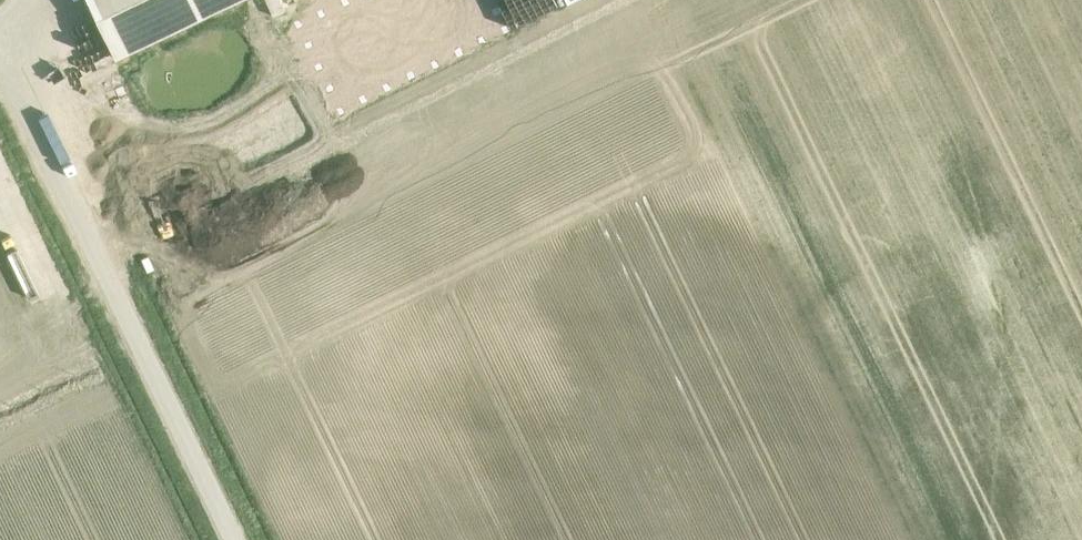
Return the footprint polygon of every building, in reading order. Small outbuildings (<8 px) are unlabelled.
[(110,62),(240,0),(80,0),(110,62)] [(57,43),(44,48),(51,65),(64,60),(57,43)]
